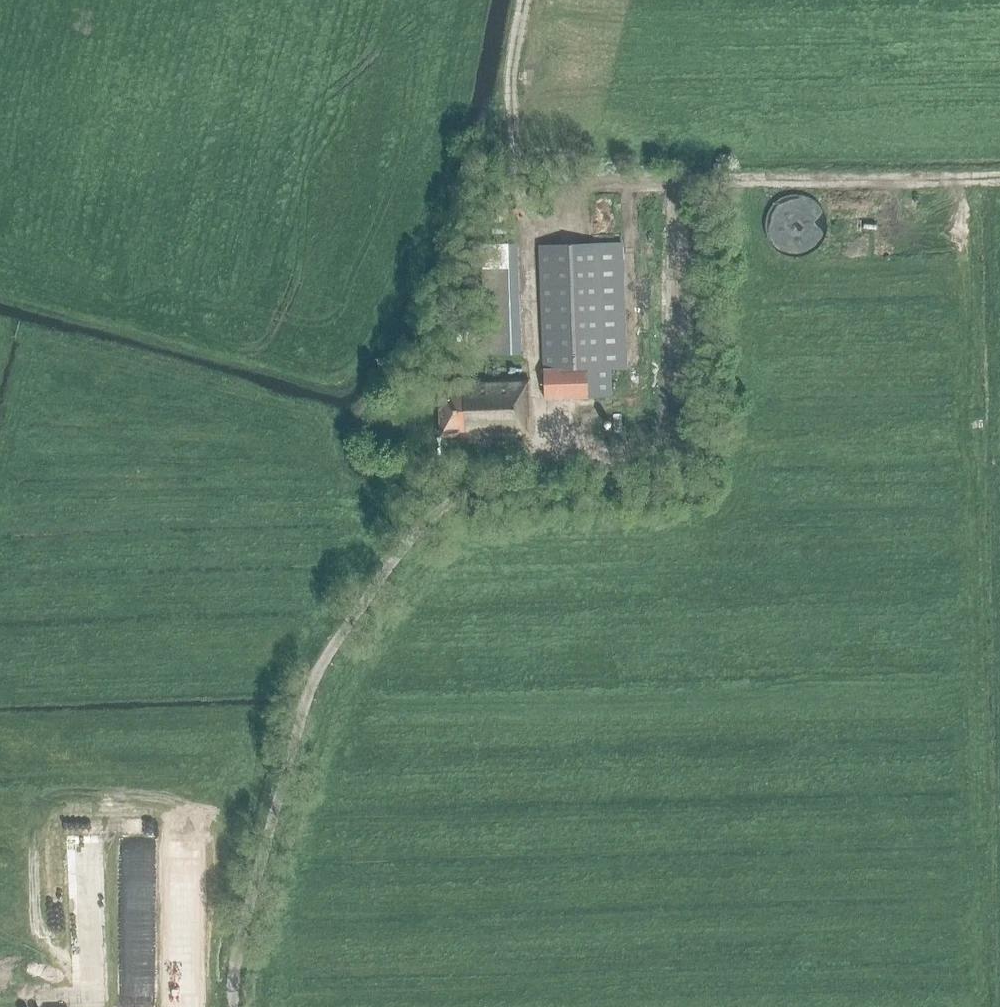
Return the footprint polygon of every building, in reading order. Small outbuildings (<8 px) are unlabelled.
[(827,231),(828,226),(827,221),(826,216),(825,211),(822,207),(819,203),(815,199),(811,197),(806,195),(801,193),(796,193),(791,193),(786,195),(781,197),(777,199),(773,203),(770,207),(768,211),(766,216),(765,221),(765,226),(765,231),(767,236),(769,240),(772,244),(775,248),(779,251),(784,253),(788,255),(793,256),(799,256),(804,255),(808,254),(813,251),(817,248),(820,245),(823,240),(826,236),(827,231)] [(622,367),(619,242),(536,244),(541,397),(608,395),(607,367),(622,367)] [(481,331),(482,353),(516,352),(516,329),(481,331)] [(523,418),(528,418),(527,378),(436,381),(437,434),(472,433),(472,437),(524,435),(523,418)] [(101,984),(97,832),(67,833),(71,985),(101,984)]
